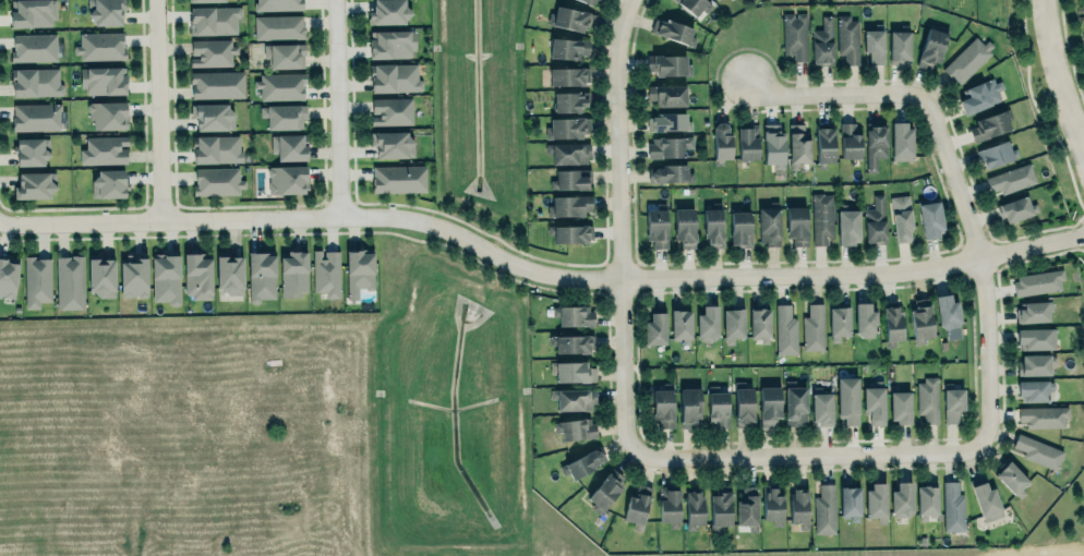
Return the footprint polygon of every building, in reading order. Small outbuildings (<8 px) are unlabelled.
[(11,10),(10,10),(10,26),(55,26),(54,0),(11,0),(11,10)] [(92,7),(92,0),(125,0),(125,12),(122,12),(122,25),(93,26),(93,21),(85,14),(92,7)] [(255,10),(302,9),(301,0),(255,0),(255,10)] [(406,24),(407,0),(373,0),(373,10),(368,10),(367,23),(406,24)] [(707,4),(703,0),(677,0),(692,17),(707,4)] [(555,4),(595,13),(592,27),(583,26),(581,32),(546,23),(550,12),(554,13),(555,4)] [(190,34),(237,33),(237,16),(239,16),(241,15),(241,9),(239,5),(190,7),(190,34)] [(806,12),(794,12),(794,13),(782,13),(782,54),(793,54),(793,60),(807,60),(806,12)] [(822,14),(832,14),(832,64),(819,64),(820,63),(814,63),(814,61),(812,61),(811,41),(811,29),(822,29),(822,14)] [(836,14),(850,14),(850,19),(858,19),(859,64),(844,64),(844,53),(838,53),(836,14)] [(303,37),(302,15),(253,15),(254,38),(303,37)] [(649,31),(685,45),(692,29),(656,15),(649,31)] [(930,22),(940,25),(949,28),(940,56),(941,57),(939,62),(934,61),(932,63),(931,63),(930,69),(917,64),(919,59),(918,58),(920,50),(922,50),(930,22)] [(864,29),(875,29),(875,23),(883,23),(884,63),(870,63),(870,51),(864,50),(864,29)] [(414,29),(415,50),(411,50),(411,53),(409,57),(371,58),(370,38),(375,38),(375,31),(414,29)] [(909,62),(909,31),(889,30),(888,61),(909,62)] [(124,31),(79,32),(79,45),(73,45),(73,59),(124,58),(124,31)] [(12,34),(56,33),(57,60),(10,61),(10,51),(12,51),(12,34)] [(551,36),(549,57),(578,60),(579,53),(588,55),(589,40),(551,36)] [(991,52),(989,49),(993,45),(988,39),(984,44),(976,36),(942,68),(952,78),(954,77),(960,83),(991,52)] [(234,38),(190,39),(191,56),(189,56),(189,66),(231,65),(231,53),(234,53),(234,38)] [(303,43),(263,44),(263,56),(270,56),(270,68),(304,67),(303,43)] [(685,54),(645,55),(646,75),(691,73),(691,63),(685,63),(685,54)] [(418,62),(370,63),(370,92),(420,90),(423,87),(422,82),(420,78),(418,78),(418,62)] [(125,93),(125,66),(80,67),(81,94),(125,93)] [(58,67),(11,68),(11,96),(63,95),(63,84),(58,84),(58,67)] [(582,85),(583,80),(588,80),(588,67),(549,68),(550,86),(582,85)] [(243,97),(243,70),(189,71),(190,83),(191,83),(191,98),(243,97)] [(305,82),(305,72),(260,73),(260,80),(253,80),(254,87),(261,87),(261,99),(303,99),(303,84),(302,84),(302,82),(305,82)] [(959,100),(969,96),(965,88),(992,77),(995,82),(1000,80),(1003,88),(998,90),(1001,99),(965,114),(959,100)] [(647,85),(647,99),(655,99),(655,106),(664,106),(686,106),(685,84),(666,85),(647,85)] [(553,92),(553,112),(582,111),(582,106),(586,106),(586,99),(589,99),(589,90),(553,92)] [(411,124),(411,97),(371,98),(371,124),(411,124)] [(11,102),(62,101),(62,111),(60,111),(61,130),(11,132),(11,118),(11,102)] [(125,101),(89,101),(89,104),(88,104),(86,105),(86,110),(89,112),(89,118),(94,118),(94,129),(123,129),(123,128),(125,128),(125,101)] [(191,104),(227,104),(227,107),(234,113),(233,116),(233,129),(227,129),(227,130),(196,130),(196,126),(196,118),(194,118),(194,117),(191,117),(191,104)] [(260,106),(260,117),(267,117),(267,130),(298,129),(298,128),(302,128),(302,118),(306,118),(306,104),(266,105),(266,106),(260,106)] [(1013,127),(1007,109),(967,124),(973,141),(1013,127)] [(688,113),(646,113),(647,130),(688,130),(688,113)] [(547,117),(590,116),(591,133),(581,134),(581,138),(544,140),(543,125),(549,125),(547,117)] [(730,159),(729,121),(713,121),(714,159),(730,159)] [(840,122),(840,135),(841,135),(842,157),(860,157),(860,136),(862,136),(862,133),(860,133),(860,126),(855,126),(855,121),(840,122)] [(910,122),(891,122),(891,160),(911,160),(910,122)] [(778,124),(763,123),(762,166),(783,166),(784,131),(778,131),(778,124)] [(809,162),(809,131),(803,131),(803,123),(788,124),(789,162),(809,162)] [(758,126),(738,125),(737,159),(757,160),(758,126)] [(887,157),(886,125),(865,126),(866,171),(876,171),(876,157),(887,157)] [(833,161),(833,127),(815,127),(816,162),(833,161)] [(377,157),(414,157),(414,141),(407,134),(408,132),(375,132),(375,145),(377,145),(377,157)] [(194,163),(240,161),(240,134),(193,135),(194,163)] [(306,134),(270,134),(272,153),(277,153),(277,160),(306,160),(306,156),(308,156),(306,134)] [(86,136),(128,136),(128,145),(119,145),(119,147),(127,147),(127,162),(80,164),(80,149),(86,149),(86,136)] [(648,157),(683,157),(683,148),(693,147),(692,136),(648,137),(648,157)] [(15,138),(49,137),(49,154),(45,159),(43,159),(43,165),(16,166),(16,150),(16,148),(15,148),(15,138)] [(977,150),(984,168),(1018,156),(1015,147),(1010,149),(1006,139),(977,150)] [(545,143),(589,142),(590,157),(587,157),(587,162),(552,165),(552,153),(544,153),(545,143)] [(985,177),(990,192),(999,188),(1001,193),(1036,182),(1029,162),(985,177)] [(425,164),(371,165),(372,192),(425,191),(425,164)] [(662,164),(687,164),(687,172),(694,172),(694,181),(683,181),(683,182),(679,182),(678,181),(649,182),(649,168),(663,167),(662,164)] [(269,166),(278,166),(306,166),(306,181),(308,181),(308,192),(304,192),(304,193),(279,194),(278,193),(268,193),(268,181),(269,181),(269,177),(267,174),(267,169),(269,167),(269,166)] [(239,167),(195,168),(195,185),(193,185),(193,195),(239,194),(239,188),(244,188),(244,180),(239,180),(239,167)] [(588,168),(555,169),(555,179),(549,179),(549,189),(589,188),(588,168)] [(125,197),(124,169),(92,169),(93,197),(125,197)] [(17,172),(56,171),(57,188),(49,194),(49,198),(16,198),(16,185),(17,185),(17,181),(16,181),(16,176),(17,176),(17,172)] [(814,244),(811,192),(823,192),(823,194),(832,193),(833,237),(827,237),(827,245),(814,244)] [(996,205),(1027,193),(1031,203),(1037,202),(1040,210),(1035,213),(1034,215),(1007,225),(1003,218),(1000,219),(998,211),(996,205)] [(552,216),(583,216),(583,210),(591,209),(591,194),(552,196),(552,216)] [(887,243),(883,194),(872,194),(874,208),(864,208),(866,243),(872,243),(887,243)] [(889,197),(895,242),(913,240),(906,194),(889,197)] [(921,237),(942,235),(939,201),(918,203),(921,237)] [(786,206),(806,205),(807,245),(793,245),(792,237),(787,237),(786,206)] [(758,207),(779,207),(780,245),(766,245),(766,242),(759,242),(758,207)] [(652,248),(666,248),(665,208),(645,209),(646,240),(652,239),(652,248)] [(693,208),(673,208),(674,240),(680,239),(680,248),(694,248),(693,208)] [(705,247),(722,247),(720,208),(703,208),(705,247)] [(838,209),(858,209),(859,241),(854,241),(854,245),(838,245),(838,209)] [(731,211),(750,211),(751,246),(737,246),(737,244),(731,244),(731,211)] [(547,224),(547,233),(553,233),(552,241),(591,242),(591,225),(547,224)] [(313,250),(322,249),(322,257),(324,257),(324,251),(339,250),(340,297),(325,298),(325,291),(313,291),(313,250)] [(346,251),(347,274),(348,298),(353,299),(358,298),(358,288),(365,288),(365,289),(374,289),(373,253),(373,249),(362,249),(362,250),(357,250),(357,251),(346,251)] [(249,253),(265,253),(265,251),(274,251),(274,255),(275,255),(276,298),(260,298),(260,301),(257,303),(252,303),(250,301),(249,253)] [(280,295),(307,295),(306,251),(279,252),(280,295)] [(216,252),(217,289),(220,289),(228,295),(229,294),(243,294),(242,257),(239,257),(239,256),(230,256),(230,262),(229,262),(229,252),(216,252)] [(183,253),(184,292),(188,294),(192,294),(192,299),(212,299),(210,253),(183,253)] [(56,256),(57,309),(84,307),(83,255),(76,255),(76,254),(71,254),(71,258),(70,258),(70,256),(56,256)] [(152,302),(179,302),(178,254),(151,254),(152,302)] [(14,298),(17,259),(5,257),(4,258),(0,258),(0,296),(14,298)] [(50,257),(23,257),(23,308),(39,308),(39,301),(51,301),(50,257)] [(132,257),(146,257),(147,294),(145,297),(140,298),(137,294),(132,294),(132,295),(121,297),(120,262),(125,262),(127,263),(132,263),(132,257)] [(88,258),(88,291),(93,291),(99,298),(115,298),(115,258),(88,258)] [(1013,274),(1015,294),(1063,290),(1061,270),(1013,274)] [(935,295),(951,292),(952,297),(956,295),(962,324),(960,325),(960,328),(947,331),(939,326),(935,295)] [(934,337),(928,298),(914,299),(916,310),(910,310),(914,345),(926,342),(926,338),(934,337)] [(1048,321),(1047,301),(1018,302),(1018,322),(1048,321)] [(824,349),(822,302),(807,303),(807,316),(801,316),(803,350),(824,349)] [(855,302),(855,337),(873,337),(873,302),(855,302)] [(790,303),(775,304),(776,354),(797,353),(796,317),(790,317),(790,303)] [(557,306),(558,326),(592,325),(591,305),(557,306)] [(649,306),(664,305),(666,345),(645,345),(645,322),(650,322),(649,306)] [(719,305),(719,337),(713,342),(711,341),(699,341),(698,337),(697,337),(696,314),(702,314),(702,305),(719,305)] [(723,311),(723,339),(725,339),(725,345),(734,343),(734,337),(745,337),(744,305),(738,305),(738,310),(723,311)] [(829,307),(829,342),(839,342),(838,335),(849,335),(849,306),(829,307)] [(900,306),(883,306),(884,340),(901,340),(900,306)] [(770,310),(770,337),(769,337),(769,343),(761,343),(761,337),(750,337),(749,309),(770,310)] [(691,310),(671,310),(670,339),(682,339),(682,344),(690,344),(691,310)] [(1016,329),(1055,328),(1056,349),(1024,350),(1023,343),(1017,343),(1016,329)] [(554,336),(555,353),(568,353),(589,353),(589,348),(594,348),(593,335),(554,336)] [(1050,374),(1050,364),(1055,364),(1055,354),(1018,354),(1019,375),(1050,374)] [(554,362),(555,383),(589,382),(589,380),(595,380),(594,367),(589,367),(589,366),(586,366),(586,361),(554,362)] [(925,376),(938,376),(939,423),(925,423),(924,414),(917,414),(917,383),(925,383),(925,376)] [(836,378),(838,418),(844,418),(845,425),(858,425),(857,377),(836,378)] [(785,425),(806,425),(805,386),(793,386),(793,380),(784,380),(785,425)] [(1017,380),(1048,380),(1048,382),(1053,382),(1055,389),(1048,389),(1048,401),(1023,402),(1022,396),(1019,396),(1017,380)] [(673,382),(675,428),(667,430),(658,428),(658,421),(652,421),(651,402),(651,388),(663,388),(663,382),(673,382)] [(708,385),(709,422),(714,422),(714,427),(728,427),(727,392),(719,392),(719,385),(708,385)] [(778,386),(759,386),(760,426),(779,426),(778,386)] [(862,387),(863,410),(868,410),(869,425),(884,425),(883,386),(862,387)] [(680,428),(695,427),(695,418),(700,418),(699,387),(679,388),(680,428)] [(735,388),(752,387),(754,422),(735,422),(735,388)] [(550,389),(594,388),(595,402),(591,403),(591,410),(556,411),(556,399),(550,399),(550,389)] [(943,388),(943,424),(952,424),(960,424),(960,412),(965,412),(965,388),(943,388)] [(889,391),(890,423),(910,422),(909,391),(889,391)] [(832,424),(832,392),(811,392),(812,424),(832,424)] [(1026,428),(1064,427),(1064,418),(1068,418),(1068,406),(1018,407),(1018,421),(1026,421),(1026,428)] [(553,432),(560,431),(561,439),(594,438),(593,418),(553,420),(553,432)] [(1013,447),(1019,433),(1063,451),(1057,470),(1022,457),(1025,451),(1013,447)] [(569,472),(570,476),(602,464),(597,449),(558,464),(562,475),(569,472)] [(1030,483),(1009,460),(994,473),(1015,496),(1030,483)] [(612,467),(586,498),(592,504),(590,507),(599,515),(617,493),(618,492),(623,487),(618,484),(624,478),(612,467)] [(983,475),(988,489),(993,488),(1003,515),(985,521),(983,517),(981,517),(969,480),(983,475)] [(911,481),(895,481),(895,489),(890,489),(891,516),(911,516),(911,481)] [(942,481),(943,531),(964,531),(964,495),(961,495),(961,494),(959,494),(957,481),(942,481)] [(866,518),(886,518),(885,482),(866,482),(866,518)] [(623,520),(633,521),(632,529),(642,531),(650,486),(637,484),(635,494),(628,493),(623,520)] [(834,484),(819,484),(820,496),(814,497),(815,533),(835,533),(834,484)] [(735,496),(735,527),(748,525),(748,531),(758,531),(757,485),(744,485),(744,496),(735,496)] [(937,514),(936,485),(916,486),(917,515),(937,514)] [(761,519),(774,520),(774,525),(780,525),(781,487),(762,487),(761,519)] [(859,488),(860,516),(859,516),(858,521),(852,521),(851,516),(841,516),(840,487),(854,487),(854,488),(859,488)] [(679,527),(678,488),(658,488),(659,521),(668,521),(669,527),(679,527)] [(807,522),(806,488),(789,488),(790,523),(807,522)] [(702,527),(702,491),(685,491),(686,527),(702,527)] [(728,525),(729,492),(710,492),(709,524),(728,525)]
